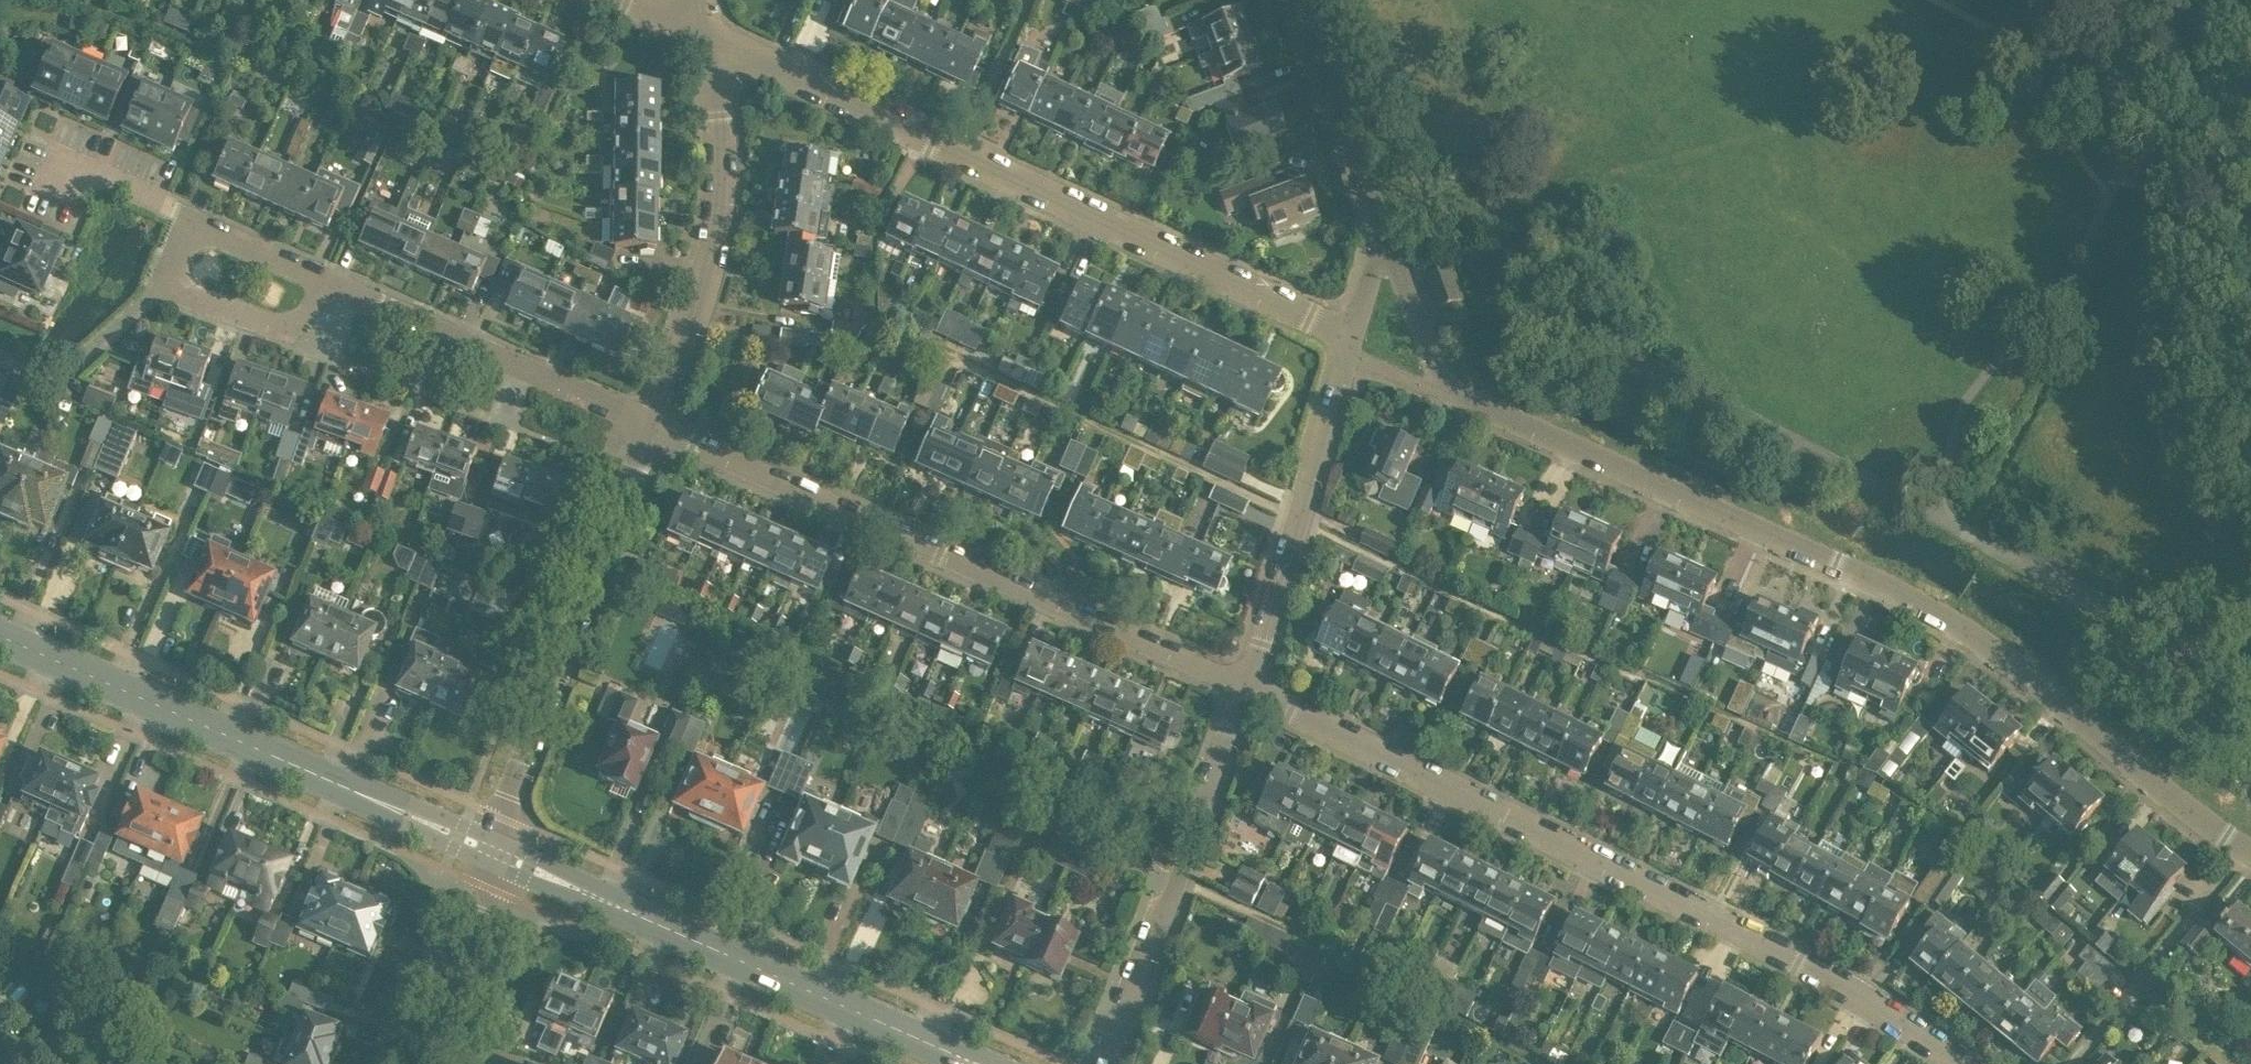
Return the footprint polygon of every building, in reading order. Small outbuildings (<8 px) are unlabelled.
[(305,6),(312,10),(314,11),(318,0),(308,0),(305,6)] [(405,0),(376,0),(371,13),(381,17),(382,13),(396,19),(405,0)] [(421,30),(434,0),(405,0),(396,19),(421,30)] [(462,0),(434,0),(421,30),(418,36),(442,46),(445,40),(462,0)] [(470,52),(488,9),(468,0),(462,0),(445,40),(470,52)] [(871,41),(889,3),(882,0),(858,0),(852,13),(845,9),(838,24),(845,27),(844,29),(871,41)] [(871,41),(880,45),(879,48),(893,55),(912,14),(919,0),(890,0),(889,3),(871,41)] [(1073,19),(1078,8),(1068,3),(1063,14),(1073,19)] [(1133,14),(1139,28),(1161,19),(1156,6),(1133,14)] [(1078,8),(1073,19),(1082,23),(1087,12),(1078,8)] [(512,19),(488,9),(470,52),(493,62),(512,19)] [(1212,54),(1250,39),(1239,10),(1201,24),(1201,22),(1186,28),(1192,41),(1206,36),(1211,53),(1212,54)] [(357,12),(341,47),(352,52),(358,38),(360,39),(369,18),(357,12)] [(192,17),(183,14),(177,28),(186,32),(192,17)] [(907,58),(919,63),(936,25),(912,14),(893,55),(905,60),(907,58)] [(1168,17),(1161,19),(1139,28),(1148,44),(1174,34),(1168,17)] [(513,82),(517,72),(535,31),(513,21),(513,20),(512,19),(493,62),(489,72),(513,82)] [(960,36),(936,25),(919,63),(929,68),(927,71),(941,77),(960,36)] [(1120,41),(1126,30),(1116,26),(1111,37),(1120,41)] [(1126,30),(1120,41),(1130,45),(1135,34),(1126,30)] [(535,31),(517,72),(513,82),(514,83),(516,77),(541,88),(561,43),(535,31)] [(403,49),(411,53),(417,38),(410,35),(403,49)] [(960,36),(941,77),(953,82),(954,80),(973,89),(980,73),(975,71),(985,48),(960,36)] [(426,42),(417,38),(411,53),(419,57),(426,42)] [(1212,54),(1211,53),(1198,58),(1202,70),(1216,65),(1224,86),(1183,101),(1191,114),(1213,105),(1214,106),(1241,95),(1235,78),(1261,68),(1250,39),(1212,54)] [(129,57),(128,58),(138,63),(139,62),(144,49),(134,44),(129,57)] [(57,101),(77,57),(52,47),(32,91),(57,101)] [(267,52),(257,48),(252,60),(262,64),(267,52)] [(1046,76),(1031,69),(1036,58),(1020,50),(1009,75),(1014,77),(1010,86),(1004,84),(997,100),(1002,102),(1001,105),(1016,112),(1017,110),(1027,115),(1046,76)] [(451,71),(460,74),(467,60),(458,56),(451,71)] [(77,57),(57,101),(82,112),(101,68),(100,68),(77,57)] [(475,63),(467,60),(460,74),(468,78),(475,63)] [(101,68),(82,112),(107,123),(128,74),(102,63),(100,68),(101,68)] [(1153,70),(1148,81),(1158,85),(1163,74),(1153,70)] [(325,84),(325,72),(316,72),(316,84),(325,84)] [(122,130),(147,141),(169,92),(132,76),(120,105),(131,110),(122,130)] [(1070,88),(1046,76),(1027,115),(1039,120),(1038,123),(1050,128),(1070,88)] [(17,127),(28,103),(8,94),(12,84),(0,79),(0,120),(17,127)] [(612,86),(612,113),(657,113),(657,87),(657,83),(643,83),(642,87),(612,86)] [(544,114),(553,93),(540,88),(531,109),(544,114)] [(1070,88),(1050,128),(1062,134),(1063,131),(1075,137),(1093,99),(1070,88)] [(169,92),(147,141),(172,152),(181,132),(192,137),(202,114),(191,109),(194,103),(169,92)] [(231,95),(227,104),(242,110),(246,101),(231,95)] [(1241,95),(1214,106),(1218,117),(1222,116),(1235,152),(1285,133),(1275,105),(1249,115),(1241,95)] [(416,105),(398,97),(390,114),(409,122),(416,105)] [(1116,109),(1093,99),(1075,137),(1087,143),(1086,145),(1097,150),(1116,109)] [(1116,109),(1097,150),(1110,156),(1111,154),(1124,160),(1125,157),(1124,156),(1140,121),(1116,109)] [(1181,109),(1176,120),(1186,124),(1191,114),(1181,109)] [(603,113),(587,112),(587,122),(603,122),(603,113)] [(657,140),(657,113),(612,113),(612,140),(658,140),(657,140)] [(324,115),(318,127),(334,134),(340,122),(324,115)] [(302,119),(294,137),(299,138),(296,145),(301,147),(311,124),(302,119)] [(6,152),(17,127),(0,120),(0,149),(6,152)] [(1169,134),(1140,121),(1124,156),(1125,157),(1152,169),(1169,134)] [(299,138),(294,137),(286,155),(296,159),(301,147),(296,145),(299,138)] [(658,166),(658,140),(612,140),(611,166),(658,166)] [(444,167),(446,162),(450,153),(452,149),(437,143),(429,161),(444,167)] [(240,193),(257,156),(229,144),(213,180),(240,193)] [(826,186),(826,187),(828,188),(830,177),(835,178),(838,154),(818,151),(817,157),(807,155),(807,150),(790,147),(790,152),(788,152),(784,180),(826,186)] [(360,150),(356,160),(371,166),(375,156),(360,150)] [(257,156),(240,193),(269,205),(285,168),(257,156)] [(586,157),(586,166),(603,166),(603,157),(586,157)] [(603,175),(603,166),(586,166),(586,175),(603,175)] [(657,192),(658,166),(611,166),(611,193),(657,192)] [(313,181),(285,168),(269,205),(297,218),(313,181)] [(1271,176),(1228,192),(1219,195),(1227,216),(1260,203),(1272,236),(1317,219),(1304,184),(1277,194),(1271,176)] [(411,178),(405,193),(414,197),(420,182),(411,178)] [(863,196),(868,184),(855,178),(849,190),(863,196)] [(518,194),(524,184),(514,179),(509,189),(518,194)] [(822,214),(826,187),(826,186),(784,180),(781,180),(781,184),(778,183),(776,195),(779,195),(777,208),(822,214)] [(313,181),(297,218),(327,230),(343,194),(313,181)] [(868,184),(863,196),(877,202),(882,191),(868,184)] [(657,194),(657,192),(611,193),(610,219),(640,220),(655,220),(656,194),(657,194)] [(387,257),(415,269),(429,237),(435,223),(415,214),(422,200),(414,197),(409,207),(401,225),(387,257)] [(910,253),(929,212),(905,201),(904,203),(897,200),(890,214),(896,217),(885,242),(910,253)] [(818,241),(822,214),(777,208),(775,219),(772,219),(771,231),(774,231),(773,234),(790,237),(790,238),(791,238),(792,236),(810,239),(810,241),(813,241),(813,240),(818,241)] [(464,231),(472,213),(464,209),(457,227),(464,231)] [(387,257),(401,225),(368,210),(362,225),(366,227),(358,244),(387,257)] [(602,210),(585,210),(585,219),(602,220),(602,210)] [(936,264),(956,222),(945,217),(946,214),(936,210),(934,212),(930,210),(929,212),(910,253),(911,254),(912,252),(927,259),(924,267),(933,271),(936,264)] [(472,213),(464,231),(473,235),(480,217),(472,213)] [(655,247),(655,220),(640,220),(610,219),(610,246),(640,247),(640,251),(654,251),(654,247),(655,247)] [(936,264),(962,276),(981,234),(970,229),(972,227),(961,221),(959,224),(956,222),(936,264)] [(17,227),(6,252),(50,272),(61,247),(50,242),(55,230),(39,223),(34,235),(17,227)] [(992,239),(981,234),(962,276),(986,287),(1006,246),(1004,245),(1005,242),(994,237),(992,239)] [(791,238),(790,238),(787,261),(784,261),(783,272),(785,273),(785,277),(829,284),(835,285),(840,255),(811,251),(813,241),(810,241),(810,239),(792,236),(791,238)] [(856,246),(871,248),(872,238),(858,236),(856,246)] [(415,269),(443,281),(457,249),(429,237),(415,269)] [(616,252),(595,244),(590,256),(610,265),(616,252)] [(847,254),(871,258),(871,248),(856,246),(848,245),(847,254)] [(986,287),(1011,299),(1030,257),(1006,246),(986,287)] [(485,261),(457,249),(443,281),(472,294),(479,276),(491,282),(500,262),(487,257),(485,261)] [(50,272),(6,252),(0,267),(0,291),(15,298),(19,288),(39,297),(50,272)] [(1033,258),(1030,257),(1011,299),(1012,299),(1007,309),(1017,314),(1021,305),(1038,313),(1057,272),(1032,260),(1033,258)] [(545,295),(550,285),(526,274),(528,270),(505,260),(496,279),(515,287),(505,309),(533,321),(545,295)] [(585,281),(589,271),(577,266),(573,275),(585,281)] [(1443,310),(1462,302),(1465,300),(1453,267),(1430,276),(1443,310)] [(601,277),(589,271),(585,281),(597,286),(601,277)] [(825,311),(829,284),(785,277),(783,289),(780,288),(778,300),(781,300),(780,305),(798,307),(797,313),(819,316),(820,310),(825,311)] [(1061,325),(1088,337),(1108,293),(1107,293),(1106,295),(1081,283),(1061,325)] [(545,295),(533,321),(561,333),(577,296),(550,285),(545,295)] [(882,318),(893,293),(877,286),(878,314),(880,317),(882,318)] [(1116,297),(1108,293),(1088,337),(1111,348),(1133,301),(1117,294),(1116,297)] [(605,309),(577,296),(561,333),(589,346),(605,309)] [(642,301),(639,310),(647,313),(650,304),(642,301)] [(1133,301),(1111,348),(1136,360),(1156,316),(1149,312),(1150,309),(1133,301)] [(605,309),(589,346),(618,358),(627,337),(634,340),(643,320),(632,315),(630,320),(605,309)] [(946,337),(957,314),(946,309),(935,332),(946,337)] [(906,328),(913,315),(905,311),(898,324),(906,328)] [(913,315),(906,328),(920,335),(932,332),(936,323),(915,312),(913,315)] [(972,321),(957,314),(946,337),(960,344),(969,324),(970,324),(972,321)] [(1180,327),(1156,316),(1136,360),(1159,371),(1180,327)] [(834,321),(831,337),(856,341),(865,327),(834,321)] [(969,324),(960,344),(974,351),(984,331),(970,324),(969,324)] [(1180,327),(1159,371),(1184,382),(1204,338),(1180,327)] [(806,345),(816,346),(819,334),(782,329),(780,343),(806,347),(806,345)] [(1204,338),(1184,382),(1180,390),(1205,402),(1209,394),(1229,350),(1222,346),(1223,343),(1209,336),(1207,340),(1204,338)] [(168,394),(185,347),(157,337),(141,384),(168,394)] [(850,346),(845,359),(856,364),(862,352),(850,346)] [(185,347),(168,394),(194,403),(211,356),(185,347)] [(1232,405),(1252,361),(1252,360),(1253,357),(1239,350),(1237,354),(1229,350),(1209,394),(1232,405)] [(1003,357),(997,371),(1020,381),(1029,361),(1017,356),(1014,362),(1003,357)] [(1255,362),(1252,361),(1232,405),(1259,418),(1272,391),(1275,392),(1277,392),(1280,391),(1282,389),(1283,387),(1284,384),(1284,382),(1282,378),(1280,376),(1254,364),(1255,362)] [(239,410),(256,416),(269,377),(239,366),(222,414),(236,419),(239,410)] [(753,408),(784,421),(800,385),(800,386),(805,375),(789,368),(784,379),(769,372),(767,378),(762,375),(757,387),(761,389),(753,408)] [(9,378),(0,374),(0,399),(9,378)] [(1048,379),(1038,374),(1032,387),(1042,392),(1048,379)] [(300,388),(269,377),(256,416),(286,427),(300,388)] [(9,378),(0,399),(0,400),(12,405),(21,383),(9,378)] [(884,378),(878,393),(889,397),(895,383),(884,378)] [(927,408),(938,384),(925,379),(915,403),(927,408)] [(815,392),(800,386),(800,385),(784,421),(814,434),(819,423),(819,422),(829,400),(827,399),(828,398),(829,398),(833,389),(819,383),(815,392)] [(829,398),(828,398),(827,399),(829,400),(819,422),(819,423),(819,422),(843,432),(860,395),(835,384),(833,389),(829,398)] [(938,384),(927,408),(939,414),(950,390),(938,384)] [(1004,402),(1008,391),(999,386),(994,397),(1004,402)] [(1063,386),(1057,399),(1067,403),(1073,391),(1063,386)] [(116,398),(88,388),(82,404),(110,414),(116,398)] [(1008,391),(1004,402),(1013,406),(1018,395),(1008,391)] [(860,395),(843,432),(867,443),(878,417),(883,406),(883,405),(860,395)] [(343,448),(359,405),(344,400),(343,403),(328,398),(324,407),(323,407),(317,424),(318,424),(316,431),(318,432),(316,439),(343,448)] [(1031,401),(1025,413),(1036,418),(1041,406),(1031,401)] [(884,402),(883,405),(883,406),(878,417),(867,443),(893,454),(913,409),(901,404),(899,409),(884,402)] [(1103,404),(1097,417),(1107,422),(1113,409),(1103,404)] [(359,405),(343,448),(373,458),(377,445),(379,446),(385,428),(384,428),(387,419),(374,414),(375,411),(359,405)] [(1127,416),(1122,429),(1132,433),(1138,421),(1127,416)] [(106,446),(115,425),(101,419),(92,440),(104,445),(106,446)] [(917,465),(942,476),(959,439),(944,432),(948,424),(937,419),(917,465)] [(136,434),(115,425),(106,446),(104,445),(94,468),(117,478),(136,434)] [(1156,445),(1180,456),(1186,443),(1176,438),(1178,433),(1165,426),(1162,432),(1156,445)] [(1146,440),(1156,445),(1162,432),(1152,427),(1146,440)] [(434,471),(445,439),(416,429),(404,462),(418,467),(418,465),(434,471)] [(276,459),(292,464),(301,437),(285,431),(276,459)] [(302,433),(301,437),(292,464),(302,468),(313,437),(302,433)] [(1426,486),(1419,483),(1419,482),(1405,476),(1418,447),(1390,434),(1388,438),(1380,435),(1374,450),(1381,454),(1370,479),(1390,488),(1390,486),(1399,490),(1398,492),(1420,501),(1426,486)] [(942,476),(941,479),(954,485),(955,482),(966,486),(983,449),(986,441),(977,437),(973,445),(959,439),(942,476)] [(234,471),(241,453),(201,438),(195,456),(234,471)] [(434,471),(429,485),(460,496),(476,450),(445,439),(434,471)] [(983,449),(966,486),(990,497),(1006,459),(1007,460),(1008,457),(1010,452),(993,445),(993,444),(986,441),(983,449)] [(1247,458),(1214,442),(1202,468),(1235,483),(1247,458)] [(1074,473),(1085,449),(1072,443),(1061,468),(1074,473)] [(1195,448),(1186,443),(1180,456),(1190,460),(1195,448)] [(1141,465),(1149,469),(1154,458),(1130,447),(1121,466),(1138,473),(1141,465)] [(1097,454),(1085,449),(1074,473),(1086,478),(1097,454)] [(39,450),(32,466),(33,467),(10,519),(27,527),(30,520),(45,526),(64,483),(72,487),(78,473),(53,462),(55,457),(39,450)] [(32,466),(1,453),(0,454),(0,515),(10,519),(33,467),(32,466)] [(1154,458),(1149,469),(1158,473),(1163,462),(1154,458)] [(1031,470),(1007,460),(1006,459),(990,497),(1015,508),(1031,470)] [(532,469),(504,460),(486,509),(515,519),(532,469)] [(1031,470),(1015,508),(1039,519),(1052,489),(1058,492),(1065,476),(1059,473),(1048,468),(1035,462),(1031,470)] [(196,487),(210,493),(220,471),(206,465),(196,487)] [(1442,510),(1474,525),(1496,477),(1480,470),(1479,473),(1461,466),(1442,510)] [(376,494),(384,472),(371,467),(363,490),(376,494)] [(556,499),(560,501),(567,482),(532,469),(515,519),(545,530),(556,499)] [(1187,474),(1178,469),(1173,480),(1182,484),(1187,474)] [(231,477),(220,471),(210,493),(222,498),(231,477)] [(384,472),(376,494),(375,498),(387,502),(396,476),(384,472)] [(1509,483),(1496,477),(1474,525),(1505,539),(1525,494),(1507,486),(1509,483)] [(1074,538),(1087,544),(1105,504),(1091,497),(1095,489),(1083,484),(1063,529),(1075,535),(1074,538)] [(1440,493),(1426,486),(1420,501),(1416,510),(1430,516),(1440,493)] [(1220,504),(1226,491),(1216,487),(1210,499),(1220,504)] [(1226,491),(1220,504),(1242,514),(1248,502),(1226,491)] [(115,565),(134,520),(119,513),(123,502),(107,495),(86,543),(101,550),(99,554),(99,556),(100,557),(101,559),(115,565)] [(696,549),(698,544),(697,544),(715,503),(704,499),(702,503),(685,496),(678,513),(675,511),(666,530),(668,531),(666,536),(696,549)] [(456,503),(447,528),(461,533),(470,508),(456,503)] [(727,509),(715,503),(697,544),(698,544),(720,554),(737,515),(727,511),(727,509)] [(1129,514),(1105,504),(1087,544),(1100,550),(1102,546),(1113,551),(1129,514)] [(461,533),(475,538),(484,513),(470,508),(461,533)] [(1159,511),(1155,522),(1154,525),(1137,562),(1147,566),(1146,570),(1160,576),(1178,535),(1184,522),(1159,511)] [(1539,553),(1575,569),(1596,521),(1582,515),(1580,518),(1566,512),(1556,536),(1547,532),(1544,539),(1534,534),(1523,558),(1518,568),(1529,573),(1539,553)] [(1129,514),(1113,551),(1137,562),(1154,525),(1155,522),(1138,514),(1137,517),(1129,514)] [(760,525),(737,515),(720,554),(743,564),(760,525)] [(134,520),(115,565),(127,571),(130,571),(133,570),(134,569),(136,565),(150,571),(171,523),(155,516),(151,527),(134,520)] [(347,527),(324,517),(315,539),(326,544),(328,540),(339,546),(347,527)] [(1609,527),(1596,521),(1575,569),(1602,581),(1622,537),(1608,531),(1609,527)] [(769,567),(784,536),(760,525),(743,564),(766,574),(769,567)] [(1367,529),(1366,530),(1361,543),(1395,559),(1401,545),(1367,529)] [(1511,552),(1523,558),(1534,534),(1521,529),(1511,552)] [(1202,546),(1178,535),(1160,576),(1172,582),(1174,578),(1185,583),(1202,546)] [(807,546),(784,536),(769,567),(766,574),(789,585),(800,561),(807,546)] [(188,595),(221,609),(241,563),(226,556),(231,544),(214,537),(188,595)] [(800,561),(789,585),(815,596),(832,557),(830,556),(831,555),(819,549),(818,551),(807,546),(800,561)] [(1202,546),(1185,583),(1186,583),(1187,581),(1216,594),(1217,592),(1219,593),(1223,592),(1226,585),(1225,582),(1225,580),(1222,579),(1231,559),(1202,546)] [(405,579),(419,585),(431,560),(416,553),(405,579)] [(1670,611),(1692,564),(1677,557),(1675,560),(1661,554),(1642,598),(1670,611)] [(1389,571),(1360,557),(1354,569),(1384,583),(1389,571)] [(442,565),(431,560),(419,585),(431,590),(442,565)] [(518,560),(505,592),(520,598),(533,566),(518,560)] [(273,577),(241,563),(221,609),(252,623),(273,577)] [(1705,569),(1692,564),(1670,611),(1696,622),(1692,632),(1715,642),(1725,620),(1714,615),(1715,612),(1704,608),(1717,579),(1703,573),(1705,569)] [(661,566),(655,578),(677,588),(683,575),(661,566)] [(873,572),(858,566),(851,581),(838,576),(825,606),(841,613),(841,612),(856,619),(858,615),(867,619),(873,606),(885,581),(872,575),(873,572)] [(1612,611),(1628,576),(1616,571),(1601,606),(1612,611)] [(1628,576),(1612,611),(1625,617),(1640,581),(1628,576)] [(1398,590),(1407,594),(1414,582),(1404,577),(1398,590)] [(691,594),(700,598),(705,587),(706,585),(697,581),(691,594)] [(873,606),(867,619),(891,629),(901,607),(908,591),(885,581),(873,606)] [(502,625),(515,596),(482,582),(469,611),(502,625)] [(1421,586),(1414,582),(1407,594),(1415,598),(1421,586)] [(715,589),(706,585),(705,587),(700,598),(709,602),(715,589)] [(901,607),(891,629),(915,640),(932,601),(908,591),(901,607)] [(729,595),(723,608),(733,613),(738,599),(729,595)] [(1342,600),(1339,607),(1338,609),(1334,607),(1328,611),(1327,617),(1331,622),(1319,645),(1345,658),(1367,618),(1373,606),(1360,599),(1356,607),(1342,600)] [(325,657),(344,615),(310,600),(292,643),(325,657)] [(664,617),(670,604),(662,600),(656,613),(664,617)] [(1447,612),(1455,616),(1461,604),(1452,600),(1447,612)] [(1759,651),(1770,656),(1789,613),(1761,601),(1760,602),(1756,600),(1750,614),(1754,616),(1748,630),(1725,620),(1715,642),(1728,648),(1734,635),(1746,640),(1743,646),(1758,653),(1759,651)] [(932,601),(915,640),(939,650),(956,612),(932,601)] [(1469,608),(1461,604),(1455,616),(1464,620),(1469,608)] [(753,605),(747,618),(756,622),(762,609),(753,605)] [(956,612),(939,650),(963,661),(981,622),(956,612)] [(1801,619),(1789,613),(1770,656),(1766,663),(1797,677),(1796,680),(1810,687),(1820,664),(1801,656),(1818,618),(1804,612),(1801,619)] [(344,615),(325,657),(357,671),(371,637),(374,638),(376,637),(378,637),(379,636),(382,634),(383,633),(384,632),(385,630),(385,629),(386,627),(385,624),(385,623),(385,622),(384,620),(383,619),(382,617),(380,615),(378,614),(376,613),(375,613),(373,613),(370,613),(368,614),(365,615),(363,617),(362,618),(362,619),(360,622),(344,615)] [(776,615),(770,629),(780,633),(785,620),(776,615)] [(805,616),(794,640),(807,645),(818,622),(805,616)] [(1368,669),(1390,629),(1367,618),(1345,658),(1347,659),(1346,661),(1357,667),(1359,664),(1368,669)] [(981,622),(963,661),(987,671),(997,649),(1000,651),(1008,631),(993,624),(992,627),(981,622)] [(397,689),(429,703),(448,661),(433,655),(440,639),(416,629),(408,647),(414,649),(397,689)] [(1390,629),(1368,669),(1392,681),(1408,652),(1414,641),(1390,629)] [(1558,649),(1535,638),(1529,650),(1537,654),(1539,650),(1554,657),(1558,649)] [(1476,665),(1486,645),(1474,639),(1464,659),(1476,665)] [(1416,692),(1436,652),(1414,641),(1408,652),(1392,681),(1395,682),(1394,685),(1404,690),(1405,687),(1416,692)] [(1865,709),(1870,697),(1889,657),(1884,655),(1885,651),(1873,646),(1871,649),(1859,643),(1835,695),(1865,709)] [(847,664),(854,650),(844,645),(838,660),(847,664)] [(1498,651),(1486,645),(1476,665),(1488,671),(1498,651)] [(1031,646),(1015,684),(1003,678),(983,722),(996,729),(1008,701),(1022,707),(1028,693),(1038,697),(1056,657),(1031,646)] [(1558,648),(1558,649),(1554,657),(1552,661),(1562,666),(1564,662),(1579,669),(1583,661),(1567,653),(1568,652),(1558,648)] [(854,650),(847,664),(858,669),(864,654),(854,650)] [(1462,664),(1436,652),(1416,692),(1427,698),(1426,701),(1437,706),(1438,703),(1441,705),(1462,664)] [(1893,659),(1889,657),(1870,697),(1886,704),(1881,716),(1894,722),(1918,670),(1906,664),(1907,661),(1894,656),(1893,659)] [(1079,667),(1056,657),(1038,697),(1062,707),(1079,667)] [(480,675),(448,661),(429,703),(461,718),(480,675)] [(1600,684),(1606,671),(1607,670),(1597,666),(1591,679),(1600,684)] [(1085,718),(1103,677),(1079,667),(1062,707),(1085,718)] [(492,668),(487,678),(503,684),(507,674),(492,668)] [(892,690),(898,676),(890,672),(884,686),(892,690)] [(909,681),(898,676),(892,690),(903,695),(909,681)] [(1478,724),(1490,730),(1510,689),(1484,676),(1464,717),(1467,718),(1466,721),(1476,727),(1478,724)] [(1126,688),(1103,677),(1085,718),(1108,728),(1126,688)] [(925,682),(919,694),(929,698),(934,686),(925,682)] [(1108,728),(1132,738),(1149,700),(1150,698),(1126,688),(1108,728)] [(1532,700),(1510,689),(1490,730),(1500,735),(1499,737),(1510,742),(1511,740),(1512,740),(1521,724),(1532,700)] [(949,692),(943,705),(953,709),(958,696),(949,692)] [(643,704),(618,694),(612,709),(613,709),(607,721),(613,724),(608,736),(608,738),(609,741),(612,742),(599,771),(598,775),(599,777),(602,780),(633,793),(655,741),(625,728),(630,716),(636,719),(643,704)] [(1995,714),(1993,712),(1996,709),(1984,700),(1982,703),(1970,694),(1939,733),(1947,739),(1951,735),(1968,748),(1983,728),(1995,714)] [(1686,716),(1693,704),(1693,703),(1684,699),(1677,712),(1686,716)] [(1177,713),(1149,700),(1132,738),(1160,750),(1170,730),(1178,734),(1186,718),(1176,714),(1177,713)] [(1512,740),(1537,753),(1557,712),(1532,700),(1521,724),(1512,740)] [(1741,716),(1744,709),(1731,702),(1727,710),(1741,716)] [(1567,717),(1557,712),(1537,753),(1539,753),(1537,756),(1548,761),(1549,759),(1560,764),(1580,724),(1581,724),(1585,715),(1571,708),(1567,717)] [(1618,710),(1608,729),(1607,731),(1619,737),(1629,716),(1618,710)] [(1693,710),(1689,719),(1699,723),(1703,715),(1693,710)] [(658,745),(675,752),(688,720),(672,713),(658,745)] [(1726,733),(1731,721),(1717,714),(1712,726),(1726,733)] [(1983,728),(1968,748),(1992,767),(2019,732),(1995,714),(1983,728)] [(1623,796),(1631,800),(1651,760),(1641,756),(1639,760),(1628,754),(1634,744),(1632,743),(1642,722),(1629,716),(1619,737),(1604,768),(1616,774),(1609,788),(1612,790),(1611,793),(1622,798),(1623,796)] [(1800,716),(1790,740),(1789,740),(1803,746),(1814,722),(1800,716)] [(1892,757),(1903,765),(1933,727),(1920,718),(1891,756),(1892,757)] [(703,726),(688,720),(675,752),(689,758),(703,726)] [(1591,724),(1589,728),(1581,724),(1580,724),(1560,764),(1571,770),(1570,772),(1580,777),(1581,775),(1585,777),(1605,737),(1605,736),(1607,731),(1608,729),(1596,722),(1591,724)] [(1748,748),(1755,732),(1746,728),(1739,744),(1748,748)] [(1043,749),(1049,736),(1040,732),(1034,745),(1043,749)] [(1057,740),(1049,736),(1043,749),(1052,753),(1057,740)] [(1878,775),(1892,757),(1891,756),(1891,757),(1880,749),(1865,769),(1878,775)] [(1089,770),(1095,756),(1086,752),(1080,766),(1089,770)] [(29,782),(20,803),(32,807),(33,804),(49,811),(71,763),(56,756),(53,757),(51,759),(41,755),(36,766),(30,764),(23,780),(29,782)] [(783,793),(797,761),(783,755),(769,787),(783,793)] [(1104,760),(1095,756),(1089,770),(1098,773),(1104,760)] [(1890,783),(1903,765),(1892,757),(1878,775),(1890,783)] [(706,824),(727,773),(695,759),(677,805),(691,811),(691,815),(692,817),(695,820),(706,824)] [(1653,761),(1651,760),(1631,800),(1644,806),(1643,809),(1653,814),(1672,776),(1651,765),(1653,761)] [(797,761),(783,793),(804,802),(780,858),(796,866),(799,859),(815,866),(837,816),(820,809),(823,802),(815,794),(815,792),(803,788),(812,768),(797,761)] [(1966,769),(1956,761),(1945,775),(1955,782),(1966,769)] [(2034,810),(2047,821),(2080,782),(2077,780),(2080,777),(2069,768),(2067,771),(2055,761),(2036,784),(2019,771),(2003,792),(2023,807),(2025,804),(2033,811),(2034,810)] [(83,768),(71,763),(49,811),(45,821),(62,829),(61,832),(75,838),(76,835),(79,836),(90,810),(97,794),(92,791),(97,779),(85,774),(85,770),(83,768)] [(1678,823),(1702,776),(1678,764),(1672,776),(1653,814),(1654,811),(1678,823)] [(1844,779),(1852,784),(1859,771),(1851,766),(1844,779)] [(1255,824),(1270,832),(1268,836),(1275,840),(1277,835),(1285,839),(1311,783),(1297,776),(1296,778),(1281,771),(1280,772),(1278,772),(1275,773),(1272,777),(1274,781),(1275,783),(1255,824)] [(761,788),(727,773),(706,824),(719,830),(723,831),(726,830),(727,827),(742,833),(761,788)] [(1727,788),(1702,776),(1678,823),(1682,825),(1681,828),(1692,833),(1693,830),(1702,835),(1720,800),(1721,800),(1723,796),(1727,788)] [(1760,870),(1772,877),(1793,841),(1801,828),(1788,821),(1789,817),(1778,810),(1791,784),(1780,778),(1776,788),(1775,788),(1764,808),(1776,814),(1751,859),(1762,865),(1760,870)] [(1764,808),(1775,788),(1762,781),(1752,801),(1764,808)] [(2080,782),(2047,821),(2070,840),(2075,833),(2078,836),(2089,824),(2085,821),(2102,801),(2080,782)] [(1334,794),(1311,783),(1285,839),(1293,843),(1301,828),(1315,835),(1334,794)] [(1867,795),(1876,800),(1883,788),(1874,783),(1867,795)] [(894,842),(915,794),(914,794),(901,788),(899,791),(898,791),(893,803),(892,803),(878,835),(894,842)] [(1891,792),(1883,788),(1876,800),(1883,804),(1891,792)] [(146,859),(169,809),(150,801),(149,797),(142,793),(135,796),(130,807),(129,806),(122,823),(123,823),(111,851),(125,857),(127,851),(146,859)] [(915,794),(894,842),(911,850),(890,899),(904,906),(904,909),(904,911),(907,912),(919,918),(940,869),(928,863),(917,836),(928,811),(925,810),(930,800),(915,794)] [(1334,794),(1315,835),(1339,847),(1359,807),(1357,806),(1359,803),(1348,798),(1347,800),(1334,794)] [(1720,800),(1702,835),(1715,841),(1714,844),(1723,848),(1725,846),(1729,848),(1746,813),(1732,806),(1734,802),(1723,796),(1721,800),(1720,800)] [(1905,819),(1912,808),(1913,807),(1904,802),(1897,815),(1905,819)] [(1381,818),(1359,807),(1339,847),(1362,858),(1381,818)] [(186,816),(169,809),(146,859),(162,866),(160,873),(177,880),(156,927),(173,935),(177,925),(197,878),(179,871),(182,864),(188,852),(189,852),(197,836),(195,835),(200,825),(197,817),(190,815),(186,816)] [(1983,812),(1975,822),(1987,832),(1995,823),(1983,812)] [(857,825),(837,816),(815,866),(833,874),(830,881),(847,888),(876,821),(867,817),(865,821),(857,825)] [(1375,928),(1397,883),(1386,878),(1409,831),(1396,825),(1397,823),(1386,818),(1385,820),(1381,818),(1362,858),(1363,859),(1358,869),(1384,881),(1375,898),(1376,899),(1365,923),(1375,928)] [(2040,828),(2031,838),(2039,845),(2048,834),(2040,828)] [(2130,890),(2162,853),(2161,852),(2162,851),(2150,841),(2148,844),(2137,835),(2130,844),(2125,840),(2114,855),(2118,858),(2107,871),(2130,889),(2130,890)] [(230,836),(225,848),(224,847),(214,868),(203,863),(197,878),(177,925),(187,930),(194,912),(198,914),(208,890),(222,895),(227,885),(241,891),(261,846),(247,840),(244,840),(242,841),(230,836)] [(84,868),(94,845),(81,840),(70,863),(84,868)] [(96,841),(94,845),(84,868),(78,883),(94,890),(102,873),(99,871),(109,847),(96,841)] [(985,855),(975,878),(995,887),(1012,850),(992,841),(985,855)] [(1816,853),(1793,841),(1772,877),(1785,884),(1786,882),(1796,888),(1816,853)] [(1819,900),(1839,866),(1846,854),(1823,842),(1816,853),(1796,888),(1798,889),(1797,891),(1808,897),(1809,895),(1819,900)] [(1409,889),(1397,883),(1375,928),(1388,934),(1408,893),(1420,899),(1424,889),(1437,895),(1456,855),(1455,854),(1457,852),(1446,847),(1445,849),(1432,843),(1409,889)] [(1068,869),(1074,854),(1053,844),(1046,859),(1068,869)] [(241,891),(257,898),(254,905),(268,911),(275,895),(276,896),(286,875),(284,874),(289,862),(277,857),(278,854),(275,853),(261,846),(241,891)] [(2184,871),(2162,853),(2130,890),(2130,889),(2126,894),(2138,904),(2131,913),(2146,925),(2170,896),(2167,893),(2184,871)] [(1095,863),(1074,854),(1068,869),(1089,878),(1095,863)] [(1480,867),(1456,855),(1437,895),(1461,907),(1480,867)] [(1861,878),(1842,913),(1853,919),(1851,923),(1863,930),(1885,891),(1893,876),(1869,864),(1861,878)] [(1861,878),(1839,866),(1819,900),(1830,906),(1829,908),(1840,914),(1841,912),(1842,913),(1861,878)] [(1480,867),(1461,907),(1484,919),(1504,878),(1503,878),(1504,876),(1493,870),(1491,872),(1480,867)] [(1929,899),(1946,876),(1935,868),(1916,896),(1927,904),(1930,899),(1929,899)] [(974,883),(940,869),(919,918),(933,924),(937,925),(939,924),(940,922),(955,928),(974,883)] [(1252,905),(1253,906),(1263,886),(1262,885),(1265,879),(1244,869),(1231,896),(1252,906),(1252,905)] [(1896,872),(1893,876),(1885,891),(1863,930),(1876,937),(1877,934),(1888,941),(1919,885),(1896,872)] [(1125,880),(1112,873),(1106,886),(1119,892),(1125,880)] [(2035,896),(2047,906),(2066,884),(2054,874),(2035,896)] [(333,943),(355,894),(338,886),(339,884),(336,882),(334,878),(328,876),(325,877),(322,876),(315,893),(313,892),(305,911),(307,912),(304,917),(299,928),(333,943)] [(1955,883),(1946,876),(1929,899),(1930,899),(1942,908),(1958,886),(1964,892),(1971,885),(1960,876),(1955,883)] [(1527,890),(1504,878),(1484,919),(1507,931),(1527,890)] [(2012,902),(2021,891),(2022,890),(2013,883),(2004,895),(2012,902)] [(2077,893),(2066,884),(2047,906),(2058,916),(2077,893)] [(1531,950),(1534,944),(1554,903),(1541,897),(1542,895),(1531,889),(1530,891),(1527,890),(1507,931),(1501,943),(1528,956),(1531,950)] [(372,901),(355,894),(333,943),(368,958),(375,942),(376,942),(384,924),(383,923),(390,906),(387,905),(386,901),(380,899),(376,900),(373,899),(372,901)] [(1282,903),(1265,895),(1258,909),(1274,917),(1282,903)] [(1026,963),(1045,921),(1028,914),(1030,909),(1013,902),(995,944),(1010,951),(1010,954),(1010,956),(1012,957),(1026,963)] [(1281,904),(1275,916),(1283,920),(1290,908),(1281,904)] [(2182,945),(2198,958),(2216,935),(2250,963),(2250,916),(2239,906),(2216,933),(2201,921),(2182,945)] [(2037,923),(2044,929),(2054,917),(2046,911),(2037,923)] [(265,914),(252,943),(265,949),(268,945),(278,920),(265,914)] [(1305,914),(1299,927),(1308,931),(1314,919),(1305,914)] [(1555,962),(1554,962),(1552,967),(1564,973),(1569,962),(1582,968),(1603,927),(1602,926),(1603,924),(1592,919),(1591,921),(1578,915),(1555,962)] [(2063,924),(2054,917),(2044,929),(2053,936),(2063,924)] [(1954,930),(1945,923),(1938,918),(1924,934),(1931,940),(1913,963),(1934,980),(1937,977),(1963,946),(1970,937),(1957,927),(1954,930)] [(280,919),(270,943),(283,948),(293,925),(280,919)] [(1077,935),(1045,921),(1026,963),(1058,978),(1077,935)] [(1626,938),(1603,927),(1582,968),(1577,978),(1600,990),(1605,980),(1626,938)] [(2088,940),(2105,955),(2115,943),(2097,928),(2088,940)] [(1626,938),(1605,980),(1629,991),(1649,950),(1648,949),(1649,947),(1638,942),(1637,944),(1626,938)] [(1425,945),(1413,971),(1427,978),(1439,952),(1425,945)] [(1984,963),(1963,946),(1937,977),(1934,980),(1955,997),(1984,963)] [(2087,963),(2095,953),(2088,947),(2080,958),(2087,963)] [(43,957),(30,950),(22,966),(36,973),(43,957)] [(1541,955),(1531,950),(1528,956),(1521,970),(1531,975),(1541,955)] [(1671,961),(1649,950),(1629,991),(1652,1003),(1671,961)] [(2086,964),(2107,981),(2116,970),(2095,953),(2087,963),(2086,964)] [(1554,962),(1541,955),(1531,975),(1544,982),(1552,967),(1554,962)] [(1450,989),(1456,978),(1460,968),(1439,957),(1428,979),(1450,989)] [(1671,961),(1652,1003),(1667,1010),(1667,1011),(1678,1016),(1698,974),(1686,968),(1687,966),(1677,961),(1676,963),(1671,961)] [(1955,997),(1975,1014),(2004,979),(1984,963),(1955,997)] [(9,971),(0,964),(0,983),(9,971)] [(2107,981),(2086,964),(2079,974),(2088,981),(2099,990),(2107,981)] [(129,986),(136,969),(126,965),(118,981),(129,986)] [(567,1029),(584,988),(557,976),(555,979),(553,979),(546,994),(548,996),(535,1025),(565,1038),(569,1029),(567,1029)] [(2025,996),(2004,979),(1975,1014),(1996,1031),(2025,996)] [(188,999),(192,985),(174,981),(171,994),(188,999)] [(1480,986),(1471,981),(1467,989),(1477,994),(1480,986)] [(1996,1031),(2016,1047),(2045,1012),(2055,1000),(2036,983),(2025,996),(1996,1031)] [(1221,1050),(1239,1008),(1223,1001),(1227,991),(1211,984),(1188,1036),(1221,1050)] [(1444,1006),(1465,1016),(1476,994),(1455,984),(1444,1006)] [(304,1002),(308,1004),(312,992),(293,985),(288,997),(288,998),(303,1004),(304,1002)] [(1728,1042),(1749,1001),(1737,995),(1738,993),(1724,985),(1716,999),(1720,1001),(1704,1031),(1715,1037),(1716,1036),(1728,1042)] [(612,1001),(584,988),(567,1029),(569,1029),(581,1035),(577,1046),(590,1051),(612,1001)] [(312,992),(308,1004),(327,1011),(332,1000),(312,992)] [(1246,992),(1239,1008),(1221,1050),(1235,1056),(1237,1056),(1239,1055),(1241,1053),(1255,1059),(1278,1006),(1246,992)] [(288,998),(288,997),(282,995),(276,1010),(291,1016),(287,1026),(288,1026),(283,1039),(332,1058),(333,1054),(336,1052),(338,1047),(337,1043),(342,1029),(300,1013),(303,1004),(288,998)] [(1598,996),(1592,1009),(1602,1013),(1608,1001),(1598,996)] [(1320,1005),(1306,998),(1297,1020),(1311,1026),(1320,1005)] [(2156,1000),(2146,1013),(2164,1027),(2166,1025),(2175,1014),(2156,1000)] [(1749,1001),(1728,1042),(1751,1054),(1772,1014),(1772,1013),(1773,1011),(1763,1006),(1761,1008),(1749,1001)] [(642,1063),(643,1063),(661,1021),(646,1014),(644,1017),(633,1011),(621,1040),(620,1039),(612,1056),(614,1058),(615,1056),(626,1061),(628,1057),(642,1063)] [(2071,1026),(2062,1019),(2058,1023),(2045,1012),(2016,1047),(2037,1063),(2040,1063),(2058,1042),(2067,1050),(2081,1034),(2071,1026)] [(2158,1036),(2164,1027),(2146,1013),(2140,1022),(2158,1036)] [(1772,1014),(1751,1054),(1770,1063),(1777,1063),(1796,1026),(1772,1014)] [(661,1021),(643,1063),(675,1063),(674,1063),(686,1035),(676,1031),(677,1028),(661,1021)] [(1675,1049),(1685,1028),(1675,1023),(1664,1043),(1675,1049)] [(1777,1063),(1808,1063),(1821,1039),(1809,1033),(1811,1030),(1801,1025),(1799,1028),(1796,1026),(1777,1063)] [(2189,1043),(2199,1032),(2192,1027),(2182,1037),(2189,1043)] [(1433,1035),(1418,1028),(1410,1045),(1410,1044),(1401,1063),(1420,1063),(1433,1035)] [(1698,1035),(1685,1028),(1675,1049),(1689,1056),(1698,1035)] [(1346,1048),(1314,1034),(1301,1063),(1339,1063),(1346,1048)] [(1410,1044),(1396,1038),(1386,1060),(1395,1063),(1401,1063),(1410,1044)] [(330,1062),(332,1058),(283,1039),(278,1053),(277,1053),(273,1063),(331,1063),(330,1062)] [(1539,1054),(1547,1058),(1553,1046),(1545,1042),(1539,1054)] [(1346,1048),(1339,1063),(1378,1063),(1346,1048)] [(751,1062),(743,1058),(739,1060),(717,1051),(711,1063),(752,1063),(751,1062)] [(113,1063),(123,1063),(125,1060),(113,1054),(109,1061),(113,1063)] [(600,1060),(588,1054),(584,1063),(598,1063),(600,1060)] [(248,1055),(245,1063),(271,1063),(248,1055)]
